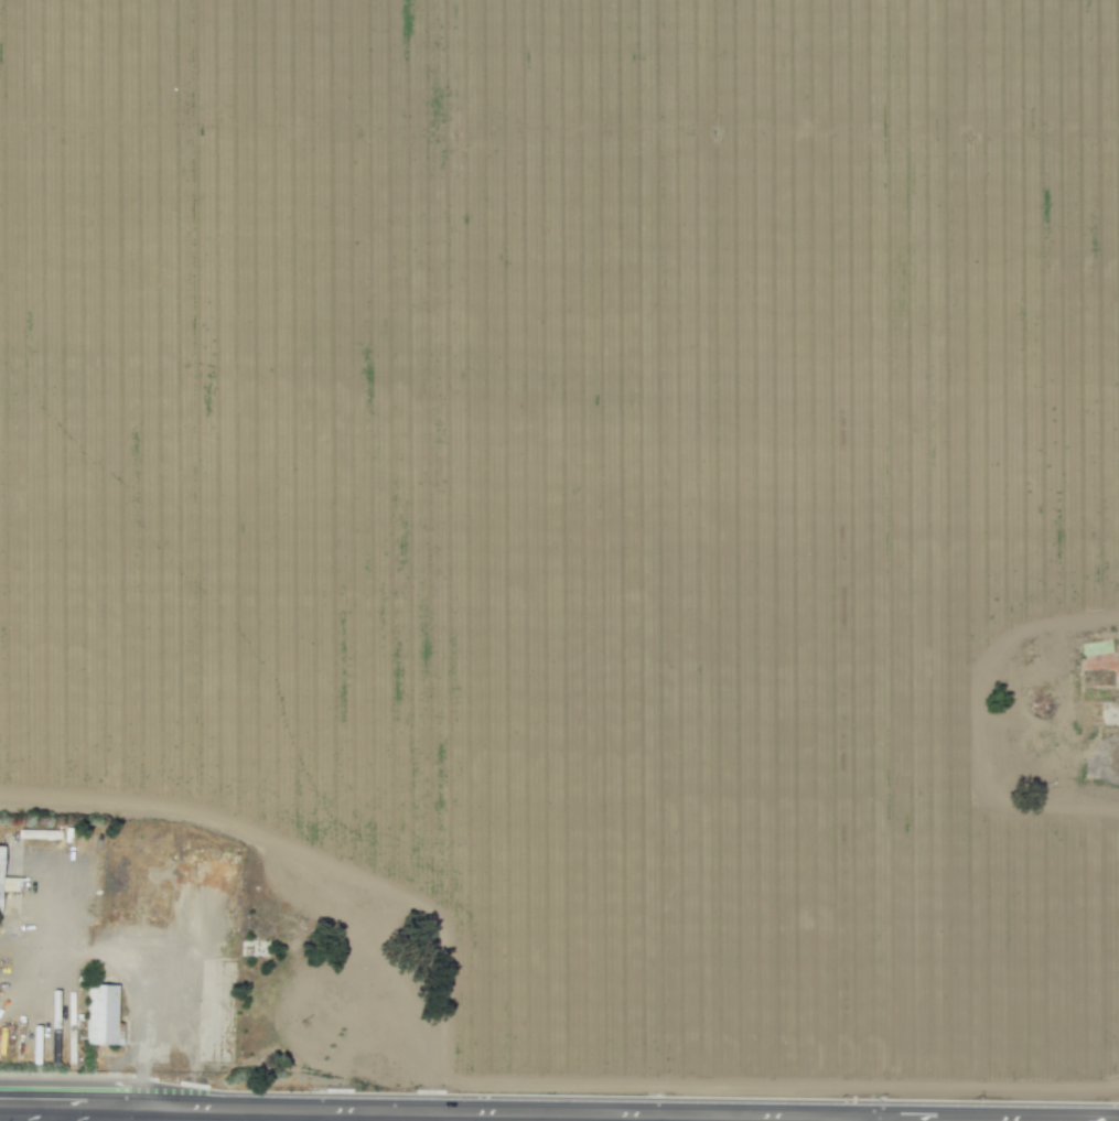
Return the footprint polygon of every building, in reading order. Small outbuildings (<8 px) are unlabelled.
[(1111,651),(1118,650),(1118,724),(1067,723),(1068,703),(1078,698),(1078,658),(1082,657),(1080,643),(1109,639),(1111,651)] [(59,830),(19,830),(19,838),(59,839),(59,830)] [(17,891),(18,878),(0,877),(0,891),(17,891)] [(121,1045),(122,1023),(115,1022),(116,985),(86,984),(85,1044),(121,1045)]
